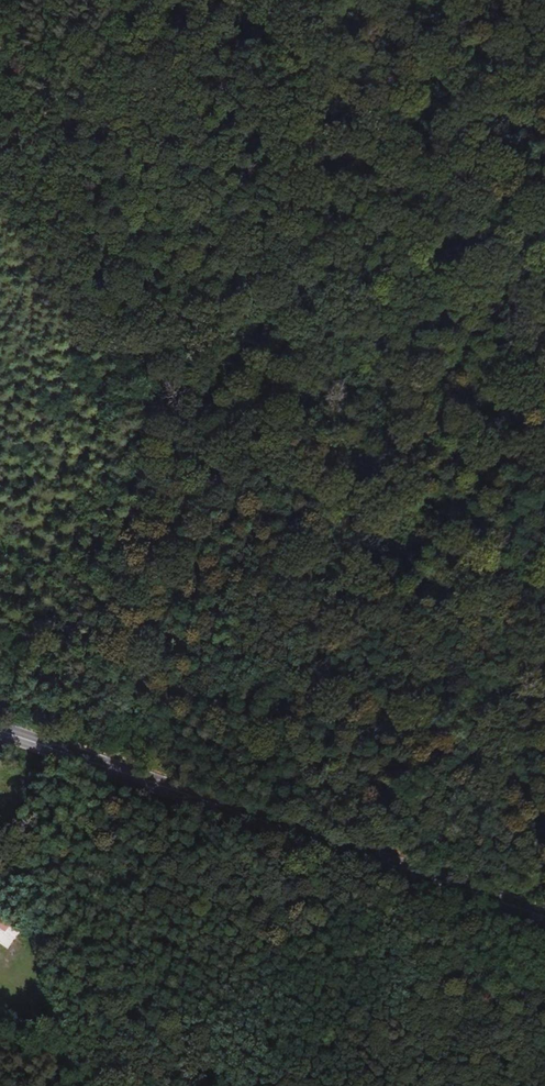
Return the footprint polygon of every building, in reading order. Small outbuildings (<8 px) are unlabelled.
[(3,933),(13,921),(0,910),(0,930),(3,933)]
